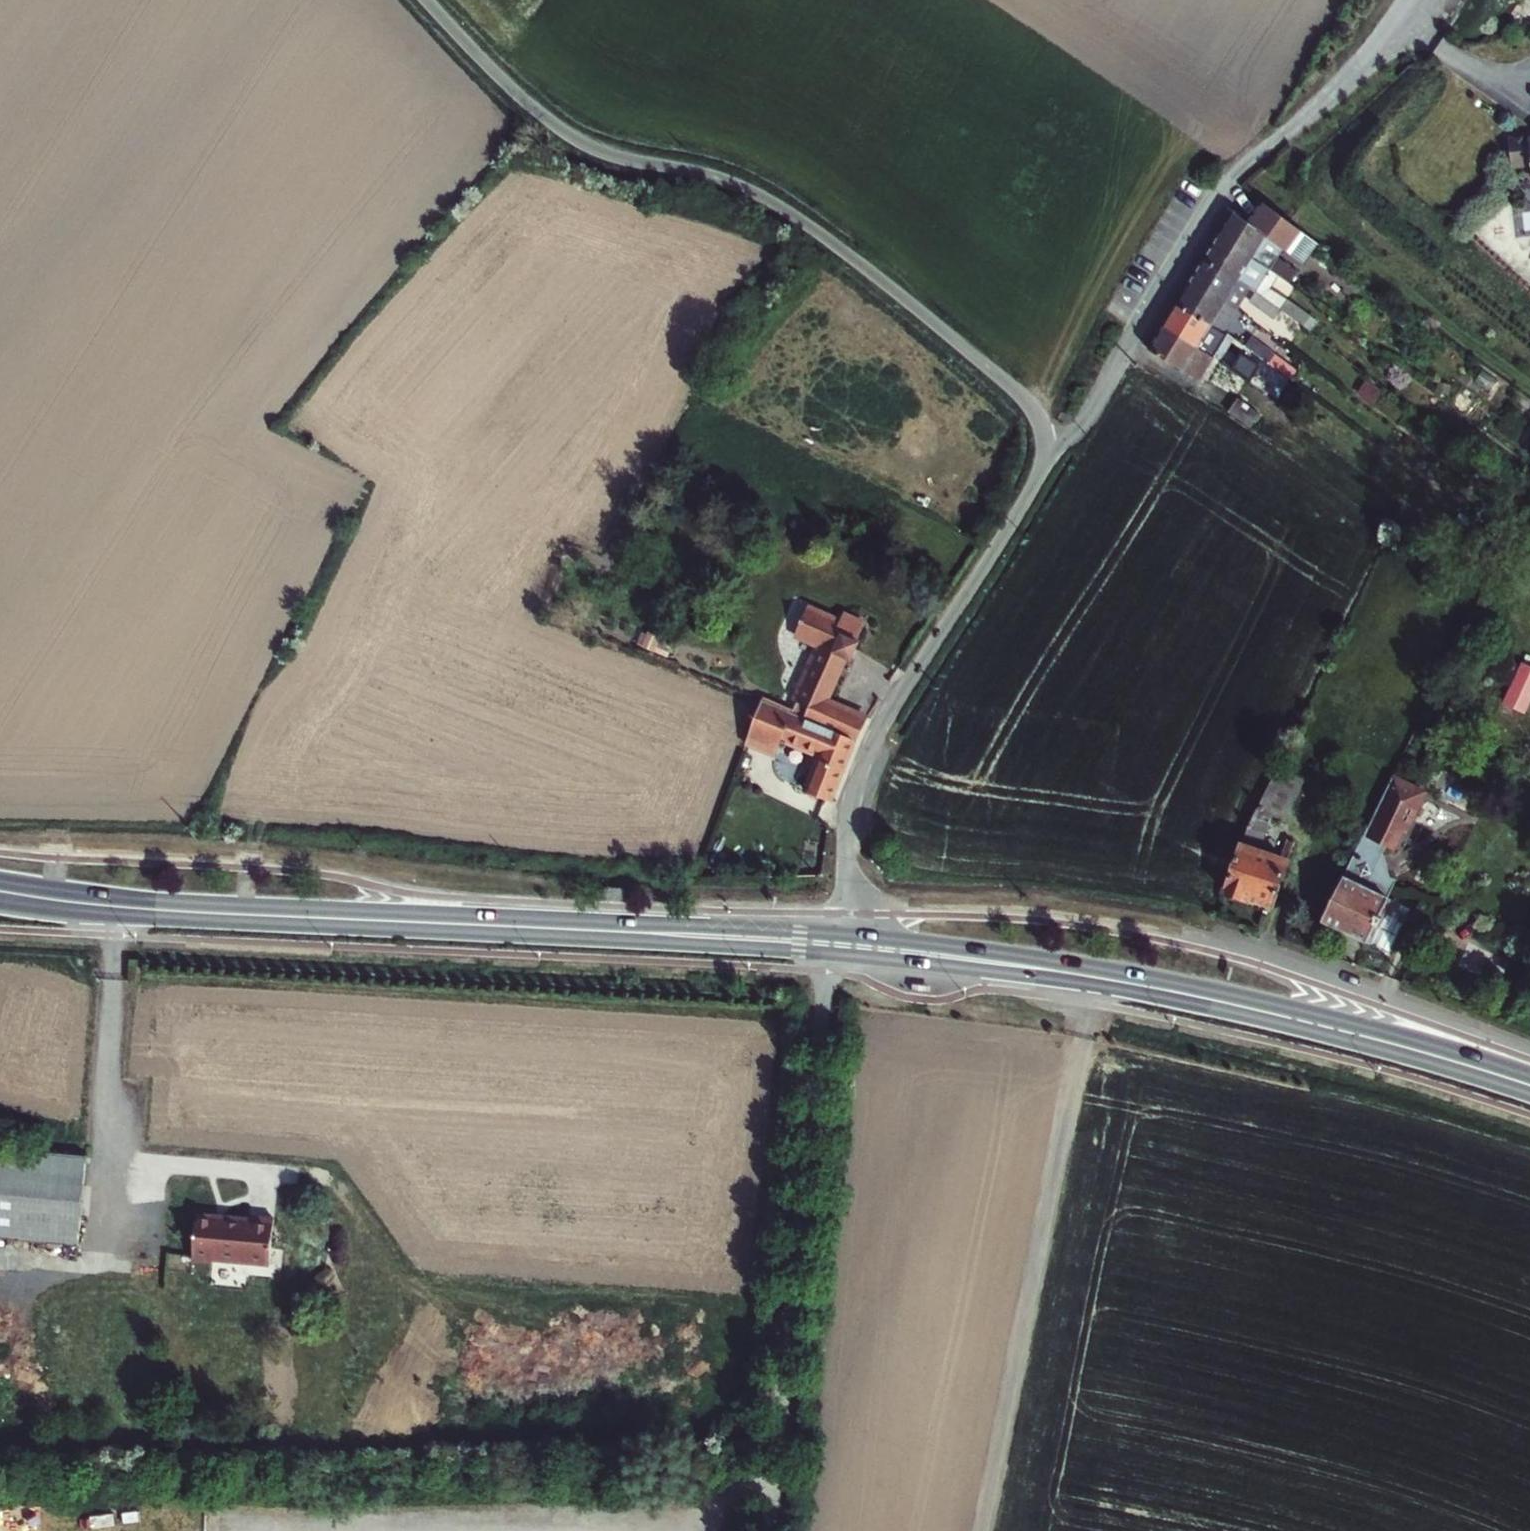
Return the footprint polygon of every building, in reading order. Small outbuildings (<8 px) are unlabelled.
[(1510,153),(1513,181),(1529,179),(1529,151),(1510,153)] [(1321,251),(1266,211),(1253,230),(1285,251),(1310,268),(1321,251)] [(1217,240),(1269,276),(1291,291),(1299,279),(1277,264),(1285,251),(1253,230),(1232,215),(1217,240)] [(1202,264),(1249,296),(1255,300),(1269,276),(1217,240),(1202,264)] [(1188,285),(1236,318),(1249,296),(1202,264),(1188,285)] [(1174,308),(1221,341),(1236,318),(1188,285),(1174,308)] [(1280,317),(1255,300),(1248,309),(1273,326),(1280,317)] [(1319,328),(1287,307),(1280,317),(1312,339),(1319,328)] [(1160,330),(1208,363),(1221,341),(1174,308),(1160,330)] [(1208,363),(1160,330),(1145,355),(1195,389),(1211,366),(1208,363)] [(1275,362),(1249,345),(1242,355),(1267,373),(1275,362)] [(1256,372),(1240,361),(1229,378),(1245,389),(1256,372)] [(1381,395),(1367,385),(1360,398),(1374,407),(1381,395)] [(1259,419),(1235,403),(1226,417),(1249,434),(1259,419)] [(1273,432),(1260,423),(1253,432),(1267,441),(1273,432)] [(807,643),(776,711),(793,719),(851,741),(864,711),(817,694),(847,622),(825,614),(823,620),(789,607),(780,631),(807,643)] [(1529,706),(1529,665),(1520,661),(1501,704),(1526,715),(1529,706)] [(776,711),(750,702),(735,745),(766,756),(773,738),(783,742),(793,719),(776,711)] [(838,770),(851,741),(793,719),(783,742),(814,754),(811,759),(838,770)] [(838,770),(811,759),(801,784),(793,781),(791,788),(824,802),(838,770)] [(1388,777),(1319,919),(1387,952),(1407,912),(1382,900),(1390,885),(1380,880),(1398,844),(1388,839),(1412,788),(1388,777)] [(1271,904),(1298,845),(1290,842),(1281,862),(1264,854),(1273,833),(1268,831),(1276,814),(1261,807),(1224,889),(1245,898),(1247,893),(1271,904)] [(89,1148),(0,1141),(0,1229),(82,1235),(89,1148)] [(257,1217),(204,1212),(200,1258),(220,1260),(221,1257),(278,1261),(282,1215),(257,1213),(257,1217)]
